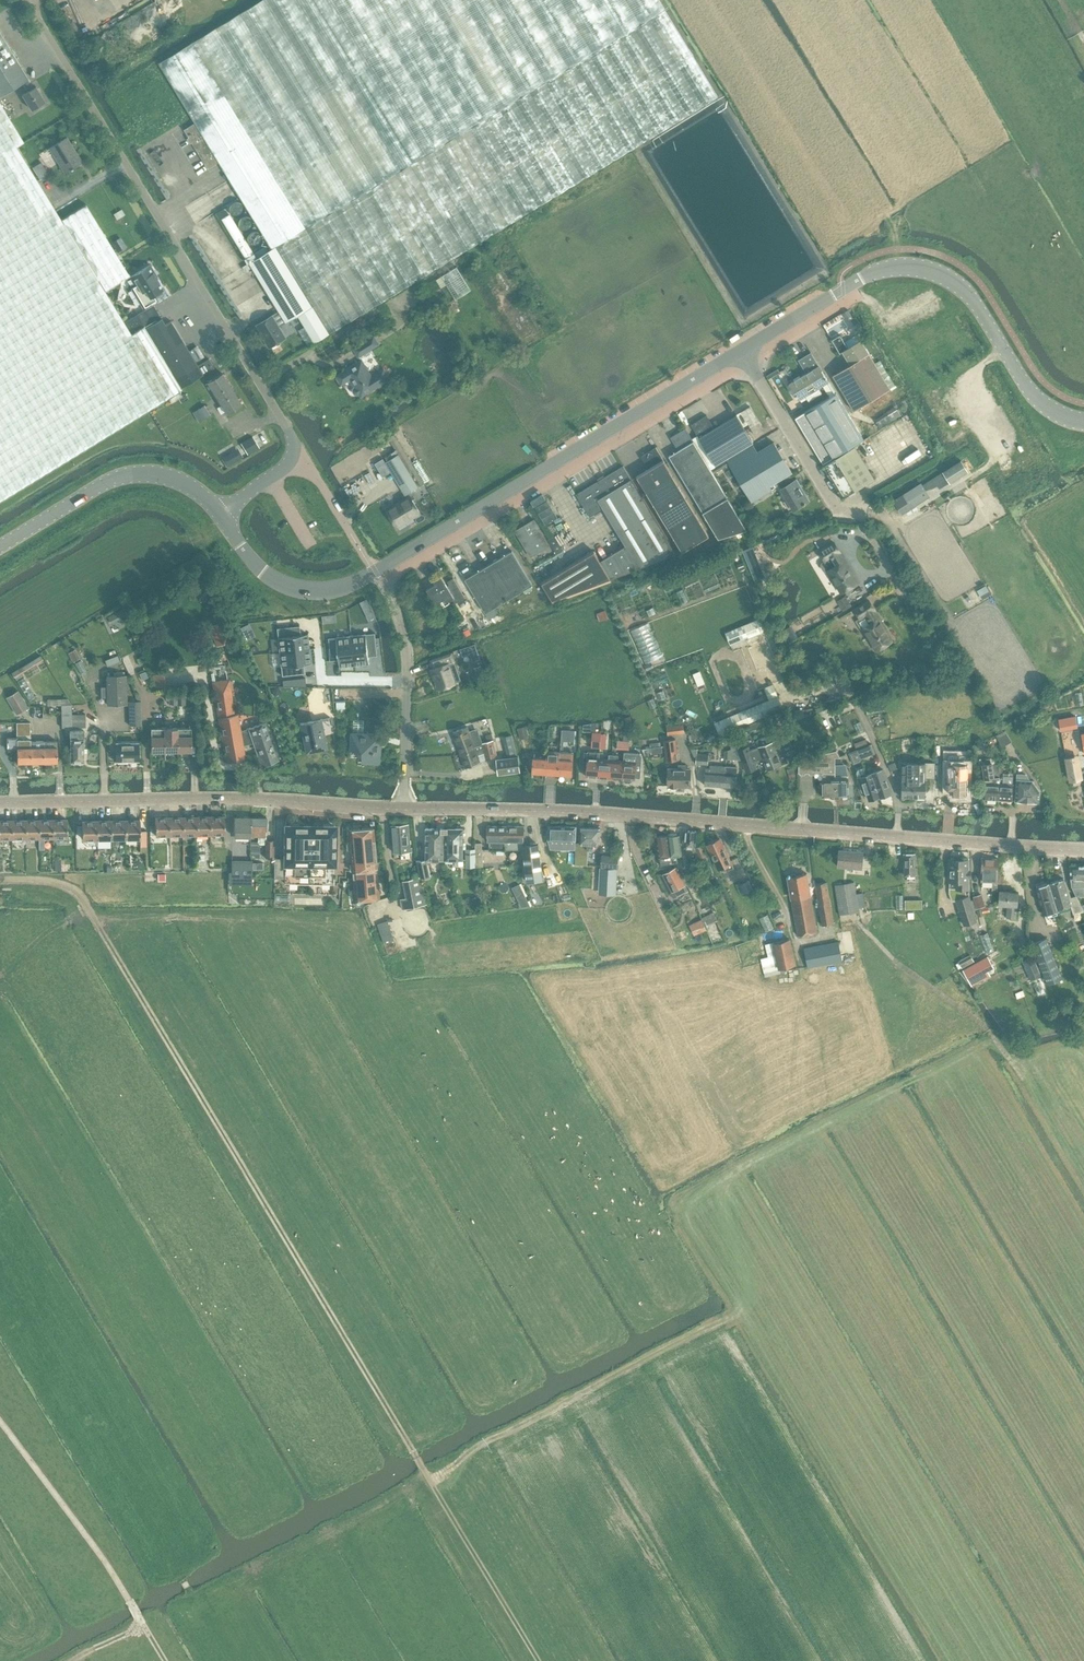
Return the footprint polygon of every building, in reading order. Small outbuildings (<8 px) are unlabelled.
[(659,0),(261,0),(217,27),(158,62),(195,123),(219,162),(272,248),(665,9),(659,0)] [(449,262),(717,97),(664,10),(575,65),(276,246),(330,334),(449,262)] [(28,79),(0,34),(0,96),(28,79)] [(35,86),(33,88),(28,81),(23,84),(28,91),(22,95),(31,110),(45,101),(35,86)] [(119,259),(87,204),(62,219),(18,147),(25,142),(0,101),(0,331),(119,259)] [(208,169),(219,162),(195,123),(184,130),(208,169)] [(64,172),(78,164),(73,156),(76,154),(67,138),(49,148),(64,172)] [(41,162),(33,167),(39,178),(48,173),(41,162)] [(308,347),(330,334),(276,246),(250,263),(279,311),(286,322),(298,315),(305,327),(299,331),(308,347)] [(129,276),(119,259),(0,331),(0,500),(145,411),(181,389),(181,388),(137,314),(124,322),(104,291),(129,276)] [(251,268),(248,264),(242,267),(245,272),(251,268)] [(152,296),(163,290),(154,275),(156,274),(150,265),(131,276),(133,279),(137,285),(131,288),(143,307),(155,300),(152,296)] [(456,268),(436,280),(452,309),(458,305),(455,300),(470,291),(456,268)] [(214,369),(208,359),(197,366),(171,321),(165,324),(153,305),(137,314),(181,388),(214,369)] [(847,310),(842,313),(847,321),(851,321),(852,318),(847,310)] [(279,327),(286,322),(279,311),(257,325),(271,347),(286,338),(279,327)] [(840,334),(831,339),(840,354),(843,352),(850,364),(869,353),(858,334),(844,342),(840,334)] [(358,357),(379,344),(374,336),(353,349),(358,357)] [(375,356),(371,350),(359,357),(363,363),(375,356)] [(806,373),(788,383),(798,399),(799,401),(801,399),(805,397),(808,402),(822,393),(819,388),(822,386),(829,398),(835,394),(828,383),(829,382),(811,352),(798,360),(806,373)] [(850,364),(833,375),(854,410),(896,385),(880,360),(875,363),(869,353),(850,364)] [(361,396),(390,379),(383,368),(371,376),(361,360),(336,376),(342,384),(350,379),(355,386),(353,388),(352,390),(353,392),(354,394),(356,395),(358,396),(360,394),(361,396)] [(777,374),(776,370),(766,376),(768,379),(777,374)] [(217,398),(231,389),(222,373),(207,382),(217,398)] [(226,413),(241,404),(231,389),(217,398),(226,413)] [(181,396),(178,398),(181,403),(187,399),(184,393),(181,395),(181,396)] [(806,411),(796,418),(823,464),(864,440),(836,393),(835,394),(829,398),(806,411)] [(198,422),(209,416),(204,406),(192,413),(198,422)] [(753,443),(743,427),(748,423),(741,412),(714,428),(706,415),(691,424),(698,435),(692,438),(710,469),(753,443)] [(685,428),(670,437),(678,450),(669,456),(718,538),(746,529),(710,469),(692,438),(685,428)] [(383,459),(375,464),(383,477),(392,472),(405,495),(418,488),(424,484),(425,484),(415,468),(394,434),(389,438),(398,454),(384,462),(383,459)] [(252,436),(241,442),(248,455),(259,448),(252,436)] [(750,497),(770,485),(777,481),(790,473),(792,472),(773,442),(757,452),(753,444),(727,460),(750,497)] [(844,497),(875,479),(855,447),(824,465),(844,497)] [(682,551),(709,535),(656,448),(641,456),(649,470),(637,477),(682,551)] [(237,449),(233,452),(237,460),(242,457),(237,449)] [(233,452),(221,459),(226,467),(237,460),(233,452)] [(921,482),(893,500),(902,514),(930,496),(926,490),(927,489),(928,491),(937,485),(939,489),(949,482),(950,484),(968,472),(961,460),(922,484),(921,482)] [(639,568),(676,554),(623,466),(576,494),(590,517),(603,509),(625,546),(600,561),(595,552),(542,583),(552,600),(611,578),(639,568)] [(796,479),(794,481),(790,473),(777,481),(794,509),(809,500),(796,479)] [(770,485),(750,497),(752,501),(772,489),(770,485)] [(397,527),(420,513),(410,496),(386,510),(397,527)] [(530,556),(549,545),(534,520),(515,531),(530,556)] [(554,536),(548,539),(552,546),(556,554),(562,550),(554,536)] [(843,561),(845,560),(834,542),(818,551),(824,561),(822,563),(821,564),(821,567),(823,570),(825,572),(827,571),(828,571),(840,592),(856,583),(843,561)] [(753,547),(743,551),(755,581),(763,578),(758,567),(760,566),(753,547)] [(486,613),(532,585),(512,551),(477,572),(465,579),(486,613)] [(435,584),(426,589),(435,604),(444,599),(446,602),(452,599),(454,604),(465,597),(453,578),(446,582),(442,575),(433,580),(435,584)] [(978,591),(982,597),(991,592),(988,586),(978,591)] [(845,597),(837,602),(843,612),(851,607),(845,597)] [(869,601),(855,609),(857,613),(860,619),(858,620),(876,650),(891,641),(878,619),(879,618),(874,608),(869,601)] [(489,620),(498,614),(495,608),(485,614),(489,620)] [(113,614),(108,617),(111,623),(116,620),(113,614)] [(335,615),(322,616),(323,623),(336,621),(335,615)] [(760,619),(743,626),(744,626),(749,638),(765,631),(760,619)] [(217,646),(229,640),(221,622),(209,628),(217,646)] [(649,624),(631,632),(644,664),(663,656),(649,624)] [(248,625),(240,629),(246,641),(255,637),(248,625)] [(299,625),(276,627),(279,651),(309,648),(307,633),(300,634),(299,625)] [(366,634),(351,635),(354,666),(369,664),(368,657),(377,656),(375,633),(366,634)] [(336,637),(327,638),(330,661),(339,660),(339,667),(354,666),(351,635),(336,637)] [(309,648),(279,651),(282,675),(305,672),(304,663),(311,662),(309,648)] [(73,661),(79,658),(74,650),(68,653),(73,661)] [(140,652),(137,653),(144,668),(146,667),(140,652)] [(454,683),(461,680),(451,654),(435,660),(437,667),(431,670),(433,676),(434,675),(440,690),(455,685),(454,683)] [(130,676),(136,673),(128,655),(122,658),(130,676)] [(43,660),(40,656),(11,673),(16,681),(22,677),(20,674),(43,660)] [(107,666),(119,661),(117,656),(105,661),(107,666)] [(80,661),(74,664),(81,676),(87,672),(80,661)] [(481,667),(474,670),(479,683),(486,681),(481,667)] [(107,687),(100,687),(101,698),(107,698),(107,704),(127,704),(126,676),(124,676),(124,672),(113,672),(113,676),(106,676),(107,687)] [(145,672),(139,674),(142,680),(147,678),(145,672)] [(700,672),(692,675),(697,687),(705,684),(700,672)] [(29,701),(35,698),(23,678),(18,681),(29,701)] [(282,686),(305,686),(304,678),(282,680),(282,686)] [(253,743),(249,731),(240,733),(237,715),(235,715),(228,679),(212,682),(227,763),(245,759),(243,745),(253,743)] [(773,685),(765,688),(770,699),(778,696),(773,684),(773,685)] [(277,687),(271,691),(274,698),(281,694),(277,687)] [(16,714),(27,707),(18,691),(6,698),(16,714)] [(141,725),(140,702),(137,691),(134,693),(137,702),(129,702),(130,725),(141,725)] [(176,692),(165,692),(165,701),(168,700),(168,705),(177,704),(176,692)] [(733,715),(716,722),(721,734),(738,728),(783,708),(778,696),(770,699),(733,715)] [(71,727),(71,715),(71,705),(68,699),(50,700),(50,705),(61,705),(61,728),(71,727)] [(656,707),(653,699),(647,701),(650,709),(656,707)] [(882,700),(864,704),(867,715),(884,712),(882,700)] [(71,727),(85,727),(85,715),(71,715),(71,727)] [(1074,716),(1060,721),(1066,736),(1080,731),(1074,716)] [(330,717),(321,719),(324,734),(333,732),(330,717)] [(321,719),(300,724),(306,754),(313,752),(317,752),(321,750),(328,749),(324,734),(321,719)] [(753,723),(748,725),(749,731),(755,729),(760,728),(758,721),(753,723)] [(16,723),(17,763),(30,762),(29,722),(16,723)] [(44,762),(43,740),(30,741),(30,722),(29,722),(30,762),(44,762)] [(860,722),(854,725),(859,734),(864,731),(860,722)] [(249,731),(253,743),(261,766),(279,760),(267,724),(248,730),(249,731)] [(683,724),(666,727),(668,736),(684,734),(683,724)] [(469,726),(454,731),(455,735),(465,767),(479,762),(477,755),(484,753),(486,759),(497,756),(494,742),(482,744),(477,728),(470,731),(469,726)] [(529,738),(526,726),(518,728),(521,740),(529,738)] [(165,752),(164,737),(164,728),(151,728),(151,752),(165,752)] [(177,752),(177,736),(177,728),(164,728),(164,737),(165,752),(177,752)] [(177,752),(191,751),(190,728),(177,728),(177,736),(177,752)] [(574,741),(575,731),(562,730),(561,740),(574,741)] [(70,762),(84,762),(83,731),(70,731),(70,762)] [(1005,731),(996,736),(1002,748),(1012,742),(1005,731)] [(592,732),(591,747),(600,748),(600,747),(600,739),(601,733),(592,732)] [(380,763),(381,734),(352,733),(351,750),(363,751),(363,762),(380,763)] [(508,758),(496,759),(498,775),(520,772),(518,756),(517,756),(513,742),(512,736),(504,738),(505,744),(508,758)] [(748,747),(739,750),(746,772),(755,769),(752,762),(762,758),(777,753),(773,742),(771,737),(769,736),(758,739),(757,741),(758,746),(748,750),(748,747)] [(777,753),(762,758),(766,770),(787,762),(784,753),(793,750),(788,736),(778,740),(773,742),(777,753)] [(667,762),(678,760),(676,739),(664,740),(667,762)] [(871,743),(868,745),(866,739),(854,744),(856,749),(860,759),(875,753),(871,743)] [(44,762),(57,762),(56,740),(43,740),(44,762)] [(116,761),(138,761),(138,743),(115,744),(116,761)] [(724,751),(724,759),(740,760),(738,750),(733,743),(730,744),(731,749),(724,751)] [(708,765),(709,755),(697,754),(697,749),(690,749),(694,758),(696,758),(696,763),(708,765)] [(861,761),(860,759),(856,749),(848,753),(853,764),(861,761)] [(798,764),(791,766),(794,773),(798,771),(798,773),(823,773),(823,776),(823,779),(822,779),(822,797),(835,797),(835,779),(835,776),(834,750),(798,759),(798,764)] [(836,750),(834,750),(835,776),(835,779),(835,797),(848,796),(848,779),(848,776),(848,774),(846,764),(841,765),(840,757),(836,750)] [(558,775),(559,752),(546,751),(546,758),(544,774),(558,775)] [(571,776),(573,753),(559,752),(558,775),(571,776)] [(584,752),(583,770),(586,770),(586,776),(598,777),(599,759),(599,752),(587,752),(584,752)] [(624,761),(623,779),(635,780),(635,779),(641,779),(643,756),(641,754),(624,752),(624,761)] [(1076,753),(1066,754),(1070,781),(1081,779),(1077,757),(1076,753)] [(599,759),(598,777),(610,778),(612,755),(609,755),(609,760),(599,759)] [(612,755),(610,778),(623,779),(624,761),(622,760),(618,760),(618,755),(615,755),(612,755)] [(544,774),(546,758),(533,757),(532,773),(544,774)] [(894,762),(888,765),(891,771),(897,768),(894,762)] [(913,797),(914,762),(913,762),(902,762),(901,797),(913,797)] [(934,778),(935,763),(914,762),(913,797),(924,798),(925,777),(934,778)] [(992,762),(981,764),(986,783),(985,798),(998,799),(999,784),(1000,782),(997,781),(997,780),(996,780),(994,777),(992,765),(992,762)] [(947,763),(947,789),(952,789),(952,794),(955,794),(955,796),(964,796),(964,794),(967,794),(967,764),(947,763)] [(998,764),(992,765),(994,777),(996,780),(997,780),(997,781),(1000,782),(999,784),(998,799),(1011,800),(1013,777),(1003,776),(1000,779),(999,778),(999,777),(998,764)] [(706,768),(705,785),(724,786),(725,766),(710,765),(710,769),(706,768)] [(863,765),(855,768),(858,777),(862,791),(866,790),(869,799),(879,796),(879,794),(873,779),(871,773),(866,775),(863,765)] [(678,769),(668,769),(668,786),(690,786),(690,769),(687,769),(687,766),(678,766),(678,769)] [(724,786),(736,787),(737,767),(725,766),(724,786)] [(791,766),(787,767),(790,774),(791,780),(796,779),(795,773),(794,773),(791,766)] [(883,769),(871,773),(873,779),(879,794),(879,796),(879,797),(891,794),(883,769)] [(1015,790),(1014,802),(1039,803),(1040,791),(1032,780),(1030,780),(1026,774),(1017,773),(1015,790)] [(223,816),(209,817),(210,828),(210,833),(224,833),(223,816)] [(170,818),(169,818),(169,834),(183,834),(182,817),(170,818)] [(196,817),(182,817),(183,834),(196,833),(196,829),(196,817)] [(209,817),(196,817),(196,829),(196,833),(196,840),(202,840),(202,833),(210,833),(210,828),(209,817)] [(234,817),(234,836),(239,836),(243,836),(250,836),(250,817),(234,817)] [(266,841),(266,818),(250,817),(250,836),(258,836),(258,842),(250,843),(251,855),(255,855),(255,858),(259,858),(259,854),(260,854),(259,844),(265,845),(265,858),(274,859),(274,841),(266,841)] [(155,825),(150,825),(150,834),(155,834),(169,834),(169,818),(155,818),(155,825)] [(25,820),(12,821),(12,837),(25,837),(25,820)] [(39,820),(25,820),(25,837),(39,836),(39,820)] [(52,820),(39,820),(39,836),(40,836),(44,836),(52,836),(52,820)] [(66,820),(52,820),(52,836),(67,836),(66,820)] [(140,820),(125,821),(125,838),(140,837),(140,831),(140,820)] [(12,837),(12,821),(0,821),(0,837),(12,837)] [(97,821),(82,822),(82,839),(97,838),(97,821)] [(98,821),(97,821),(97,838),(101,838),(111,838),(111,821),(98,821)] [(125,821),(111,821),(111,838),(125,838),(125,821)] [(308,884),(309,826),(299,826),(299,824),(298,824),(289,824),(289,826),(285,826),(285,837),(283,837),(283,845),(283,846),(284,846),(284,858),(282,858),(274,858),(274,879),(284,879),(284,884),(308,884)] [(401,859),(410,858),(408,824),(392,825),(394,852),(400,851),(401,859)] [(322,827),(309,826),(308,884),(333,884),(333,876),(333,867),(336,867),(336,861),(337,838),(337,827),(332,827),(332,825),(323,825),(322,825),(322,827)] [(488,825),(488,840),(490,840),(490,849),(504,849),(508,849),(506,848),(507,826),(488,825)] [(549,825),(548,839),(551,848),(575,849),(576,840),(576,826),(549,825)] [(524,826),(507,826),(506,848),(508,849),(512,849),(523,849),(523,846),(523,841),(524,826)] [(576,843),(575,865),(578,865),(587,865),(588,849),(592,849),(592,844),(600,844),(600,827),(580,827),(580,836),(580,843),(576,843)] [(445,859),(445,828),(426,828),(426,859),(445,859)] [(462,859),(463,828),(445,828),(445,859),(462,859)] [(353,899),(353,901),(379,899),(373,829),(347,831),(348,842),(346,844),(347,850),(349,852),(352,890),(350,892),(350,897),(352,899),(353,899)] [(695,848),(696,830),(685,829),(684,847),(685,847),(695,848)] [(668,835),(656,836),(660,865),(671,863),(668,835)] [(679,835),(668,835),(671,863),(678,862),(677,855),(682,854),(679,835)] [(720,869),(722,874),(733,869),(731,863),(732,863),(720,838),(706,845),(718,870),(720,869)] [(476,856),(477,867),(484,866),(482,855),(482,843),(475,844),(475,849),(476,856)] [(538,844),(523,846),(528,880),(537,879),(543,878),(542,877),(538,844)] [(695,848),(685,847),(686,852),(697,853),(701,860),(708,857),(703,846),(695,848)] [(476,856),(475,849),(466,850),(466,868),(476,867),(476,856)] [(862,868),(863,851),(839,849),(837,866),(862,868)] [(915,880),(915,875),(915,853),(904,853),(904,875),(907,875),(907,880),(915,880)] [(617,868),(618,858),(602,856),(601,866),(617,868)] [(997,889),(997,858),(982,858),(981,882),(992,882),(992,889),(997,889)] [(949,888),(948,894),(951,902),(953,902),(956,901),(963,925),(975,922),(972,911),(976,910),(973,900),(969,901),(968,897),(966,897),(965,892),(965,889),(967,889),(968,860),(950,859),(949,888)] [(421,877),(430,877),(427,860),(417,860),(421,877)] [(231,862),(231,878),(241,878),(241,871),(251,871),(251,862),(231,862)] [(1070,866),(1070,878),(1072,887),(1077,896),(1083,895),(1083,866),(1070,866)] [(668,871),(662,874),(672,892),(674,891),(676,896),(688,890),(685,883),(681,876),(676,867),(668,871)] [(606,868),(604,891),(615,892),(616,869),(606,868)] [(702,875),(708,888),(712,886),(710,880),(716,877),(712,870),(702,875)] [(686,873),(681,876),(685,883),(690,880),(686,873)] [(807,873),(787,876),(798,935),(817,932),(807,873)] [(403,908),(426,904),(421,878),(403,881),(407,899),(402,900),(403,908)] [(1062,879),(1049,883),(1057,910),(1070,906),(1073,914),(1083,911),(1076,895),(1070,896),(1069,891),(1066,891),(1062,879)] [(749,881),(738,886),(743,896),(754,892),(749,881)] [(827,882),(816,884),(822,924),(833,923),(827,882)] [(858,908),(865,907),(862,892),(856,893),(854,882),(835,885),(840,915),(859,912),(858,908)] [(521,883),(512,888),(521,907),(530,905),(531,904),(529,900),(528,901),(526,896),(527,895),(521,883)] [(999,885),(997,911),(1015,912),(1017,886),(1014,886),(1014,884),(1008,883),(1008,885),(999,885)] [(1038,886),(1035,887),(1043,915),(1050,913),(1051,916),(1057,914),(1056,910),(1057,910),(1049,883),(1038,886)] [(973,897),(976,909),(985,906),(981,894),(973,897)] [(905,908),(922,908),(922,899),(905,900),(905,908)] [(987,907),(976,910),(978,917),(983,916),(982,914),(984,913),(989,912),(987,907)] [(767,915),(759,918),(765,932),(773,928),(767,915)] [(702,919),(693,923),(698,934),(707,930),(702,919)] [(385,943),(395,939),(388,922),(378,926),(385,943)] [(765,940),(785,936),(783,930),(758,935),(760,944),(765,943),(765,940)] [(987,933),(980,935),(988,954),(995,952),(987,933)] [(1030,945),(1047,984),(1062,978),(1046,938),(1030,945)] [(786,966),(795,964),(790,939),(765,944),(768,957),(761,959),(765,977),(787,972),(786,966)] [(804,948),(807,967),(842,961),(839,942),(804,948)] [(970,955),(958,961),(962,968),(974,962),(970,955)] [(987,957),(963,969),(969,981),(993,968),(987,957)] [(1022,961),(1030,980),(1041,976),(1033,957),(1022,961)]
